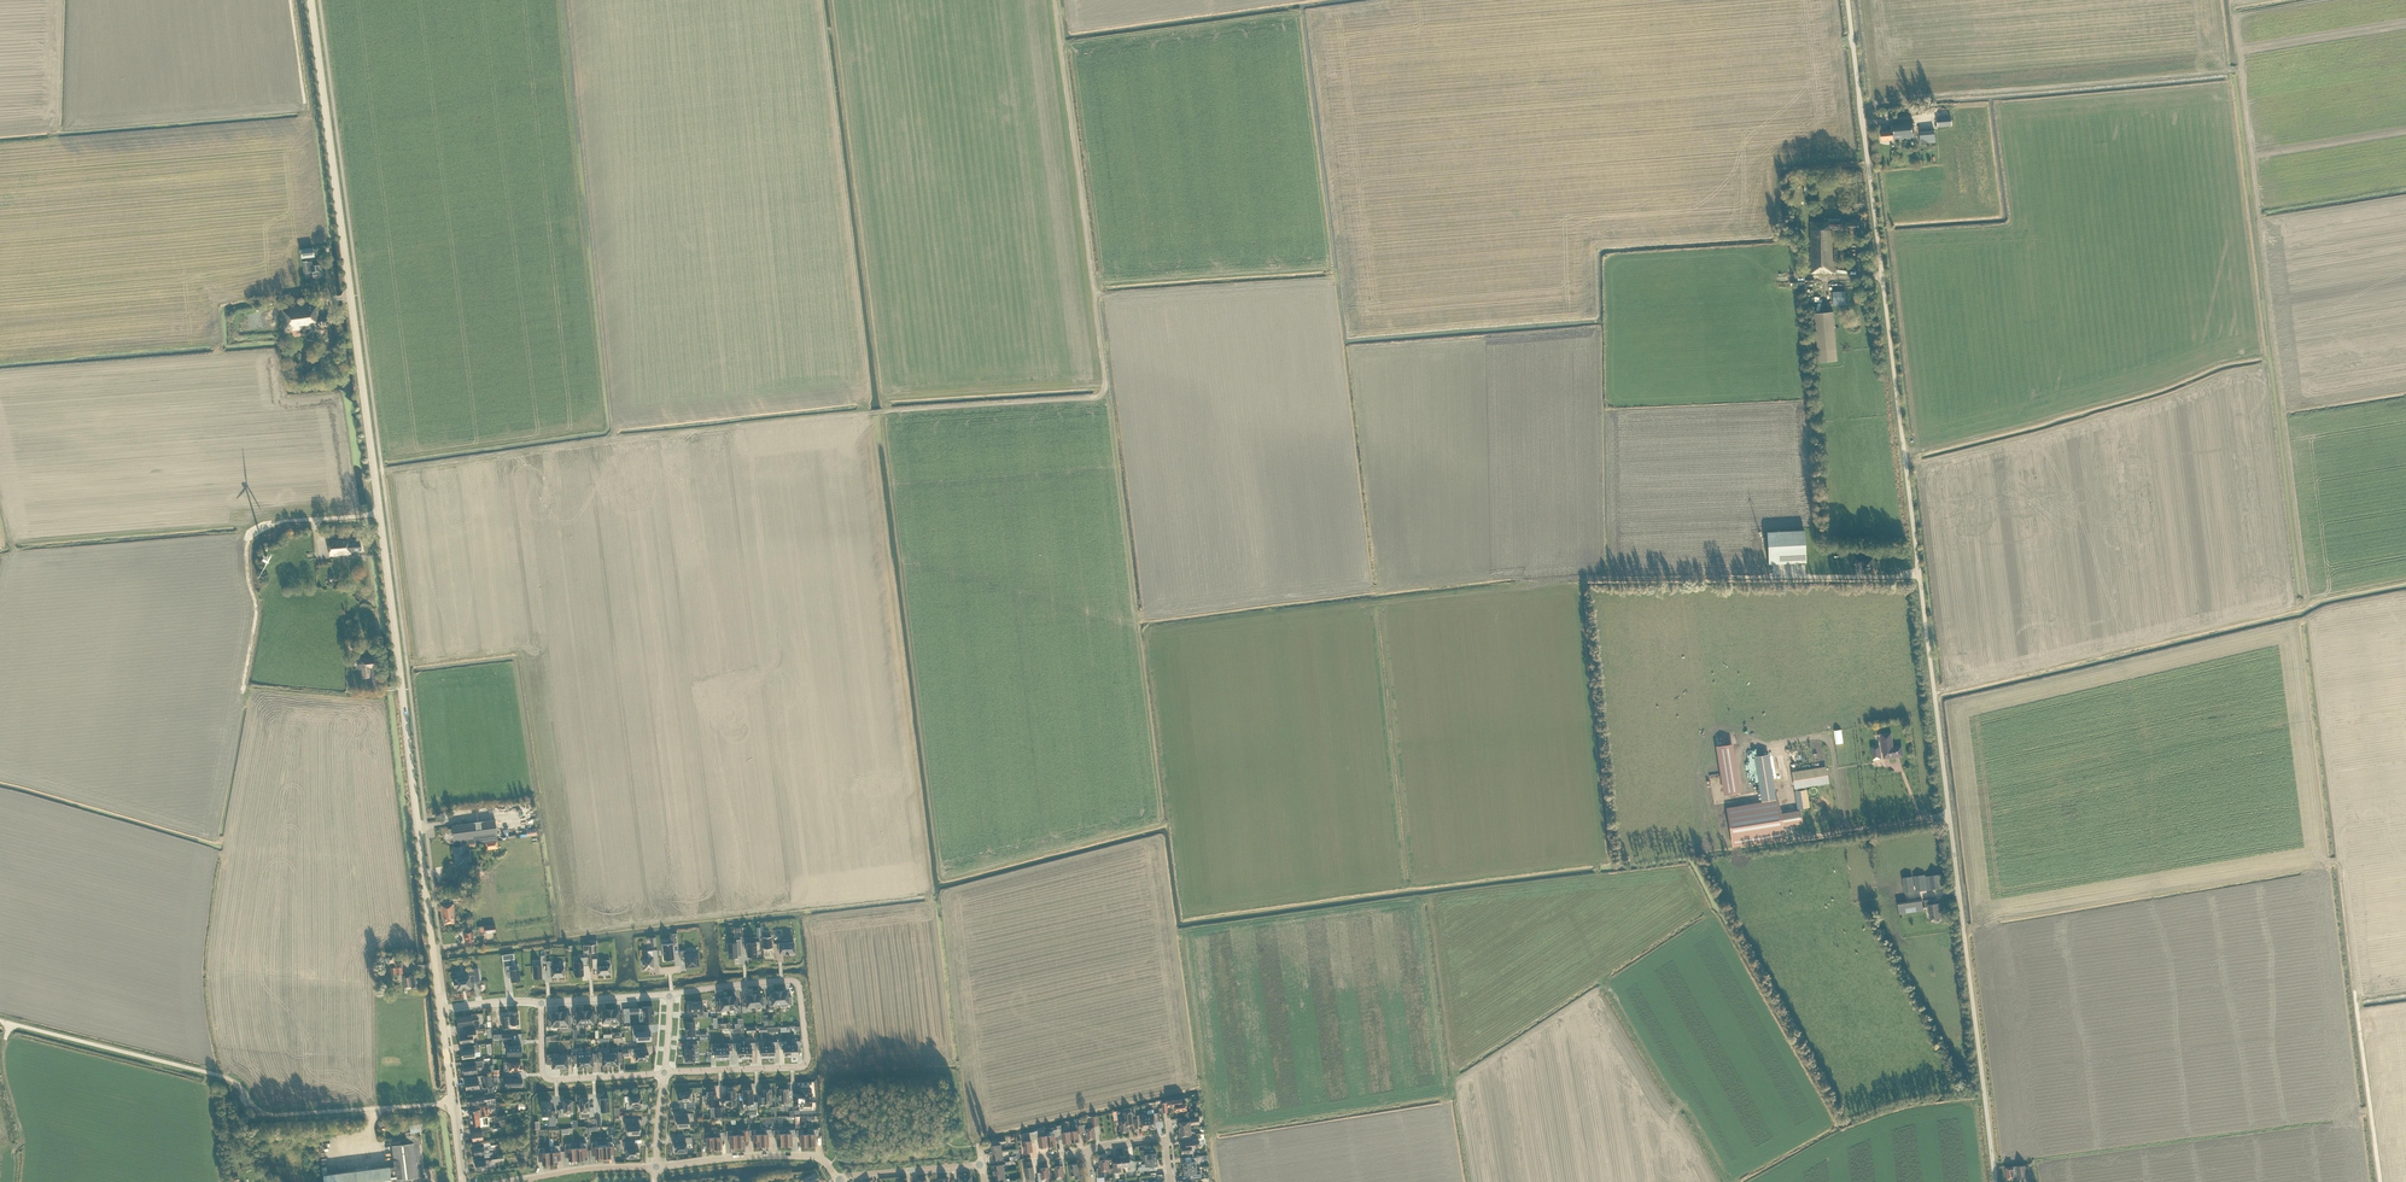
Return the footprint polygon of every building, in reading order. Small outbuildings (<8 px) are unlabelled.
[(1952,126),(1951,116),(1937,118),(1938,127),(1952,126)] [(1882,141),(1914,138),(1913,120),(1892,122),(1893,131),(1890,131),(1881,132),(1882,141)] [(1922,142),(1934,140),(1933,130),(1920,131),(1922,142)] [(1834,230),(1859,230),(1859,221),(1810,222),(1811,273),(1835,273),(1834,230)] [(302,255),(305,255),(306,258),(314,257),(313,248),(301,249),(302,255)] [(312,266),(312,261),(307,262),(307,261),(303,262),(304,273),(323,270),(322,264),(315,265),(312,266)] [(1833,292),(1834,306),(1846,305),(1845,291),(1833,292)] [(316,325),(331,323),(330,314),(319,316),(317,303),(281,308),(284,331),(316,327),(316,325)] [(1838,361),(1834,312),(1815,314),(1819,362),(1838,361)] [(1767,532),(1769,559),(1805,557),(1804,530),(1767,532)] [(351,551),(361,550),(360,541),(350,542),(350,538),(328,540),(329,556),(351,554),(351,551)] [(1875,569),(1873,557),(1864,558),(1864,557),(1856,557),(1857,564),(1862,564),(1863,571),(1875,569)] [(371,677),(369,667),(374,667),(373,658),(360,660),(361,663),(359,663),(357,665),(357,668),(360,669),(362,669),(363,678),(371,677)] [(1856,681),(1858,689),(1872,686),(1870,678),(1856,681)] [(1884,758),(1903,756),(1901,746),(1894,747),(1892,746),(1891,733),(1881,734),(1884,758)] [(1740,792),(1733,744),(1716,746),(1723,795),(1740,792)] [(1775,799),(1772,783),(1768,755),(1755,757),(1762,801),(1775,799)] [(1825,767),(1792,773),(1795,787),(1796,787),(1796,792),(1795,792),(1798,808),(1808,807),(1806,790),(1805,790),(1804,786),(1828,782),(1825,767)] [(1784,838),(1782,826),(1802,823),(1800,811),(1780,814),(1778,800),(1727,808),(1733,846),(1784,838)] [(465,844),(469,843),(475,843),(486,841),(497,840),(495,820),(452,825),(452,828),(451,828),(450,828),(450,829),(449,829),(448,829),(448,830),(447,830),(446,831),(446,832),(445,832),(445,833),(445,834),(445,835),(444,835),(445,838),(445,839),(446,839),(446,840),(446,841),(447,841),(448,842),(449,842),(450,843),(451,843),(452,843),(453,843),(454,843),(454,847),(453,847),(454,855),(455,855),(456,863),(460,862),(461,868),(467,867),(467,862),(466,861),(468,861),(467,856),(469,855),(468,852),(467,851),(466,851),(466,849),(465,850),(465,845),(463,845),(463,844),(465,844)] [(486,850),(488,849),(498,848),(497,840),(485,842),(486,850)] [(481,866),(478,866),(478,864),(472,865),(473,873),(479,872),(479,871),(481,871),(481,866)] [(1927,890),(1925,877),(1925,875),(1914,876),(1916,891),(1927,890)] [(1930,876),(1929,876),(1931,889),(1932,889),(1940,888),(1938,875),(1930,876)] [(480,876),(473,877),(473,883),(474,885),(482,884),(481,876),(480,876)] [(1905,893),(1914,891),(1912,877),(1903,878),(1905,893)] [(464,903),(467,902),(470,902),(469,893),(460,895),(460,893),(452,894),(453,900),(460,899),(461,901),(464,900),(464,903)] [(1900,912),(1924,910),(1923,898),(1899,901),(1900,912)] [(1940,918),(1938,903),(1933,904),(1933,899),(1924,900),(1925,907),(1929,906),(1930,919),(1934,918),(1934,920),(1935,922),(1936,923),(1938,922),(1939,921),(1940,919),(1940,918)] [(453,915),(455,915),(453,904),(441,905),(442,917),(443,917),(444,923),(454,922),(453,915)] [(485,933),(496,932),(495,924),(484,926),(485,933)] [(478,930),(472,930),(469,931),(469,932),(464,933),(465,941),(474,940),(473,935),(479,935),(478,930)] [(771,937),(763,937),(763,948),(772,948),(771,937)] [(741,954),(740,939),(736,939),(736,943),(727,943),(728,955),(728,957),(733,957),(737,957),(737,956),(741,956),(741,954)] [(781,942),(778,942),(779,954),(785,953),(789,953),(795,953),(794,942),(788,942),(788,940),(781,940),(781,942)] [(746,943),(747,956),(756,956),(756,950),(760,950),(760,941),(755,941),(755,942),(746,943)] [(672,943),(662,944),(664,960),(674,959),(672,943)] [(658,959),(657,950),(647,951),(648,958),(642,959),(643,960),(641,960),(642,965),(643,964),(644,970),(645,969),(645,971),(649,970),(649,969),(654,968),(653,960),(658,959)] [(686,950),(679,951),(680,959),(684,959),(685,959),(686,967),(698,966),(697,953),(686,954),(686,950)] [(391,975),(402,973),(401,962),(394,962),(394,956),(387,956),(388,963),(390,962),(391,975)] [(580,962),(573,962),(574,976),(583,975),(583,965),(588,965),(588,957),(580,957),(580,962)] [(597,958),(592,959),(592,968),(597,968),(598,974),(598,975),(610,974),(610,964),(610,960),(605,960),(605,965),(597,965),(597,958)] [(565,976),(564,967),(552,967),(551,967),(551,961),(547,961),(546,961),(547,971),(551,971),(551,976),(551,977),(552,977),(565,976)] [(511,982),(520,980),(519,969),(512,970),(512,965),(505,966),(507,978),(511,977),(511,982)] [(533,978),(542,978),(541,965),(532,966),(533,978)] [(470,983),(478,982),(480,982),(478,968),(472,969),(473,975),(469,975),(469,977),(456,978),(456,980),(454,980),(454,982),(454,986),(454,988),(457,987),(457,989),(462,988),(462,990),(466,989),(466,988),(471,987),(470,983)] [(404,988),(419,987),(418,974),(403,975),(404,988)] [(788,991),(784,991),(783,990),(779,991),(779,992),(780,1006),(788,1006),(788,1004),(792,1004),(791,996),(788,997),(788,991)] [(774,991),(774,992),(770,992),(770,996),(767,996),(768,1005),(772,1005),(772,1004),(780,1004),(780,1007),(780,1006),(779,992),(779,991),(774,991)] [(744,995),(744,999),(742,999),(743,1006),(746,1006),(746,1007),(754,1006),(754,1008),(755,1008),(753,994),(753,993),(748,994),(744,995)] [(753,994),(755,1008),(762,1007),(762,1004),(766,1004),(765,996),(763,997),(762,993),(758,993),(753,993),(753,994)] [(728,996),(728,997),(729,1010),(737,1009),(737,1013),(741,1013),(740,1005),(738,1005),(737,996),(733,996),(733,995),(728,996)] [(717,1011),(729,1010),(728,997),(728,996),(723,996),(723,997),(719,997),(719,1001),(716,1001),(717,1011)] [(702,1002),(688,1002),(688,1011),(693,1011),(693,1013),(697,1013),(697,1017),(706,1017),(706,1012),(702,1012),(702,1002)] [(638,1008),(630,1008),(630,1013),(639,1013),(639,1011),(642,1011),(643,1021),(653,1021),(653,1016),(654,1016),(653,1011),(652,1006),(642,1007),(642,1008),(639,1008),(638,1008)] [(605,1009),(601,1010),(601,1014),(598,1014),(599,1021),(602,1021),(603,1023),(610,1023),(610,1025),(611,1024),(610,1009),(605,1009)] [(610,1009),(611,1024),(622,1024),(622,1012),(619,1013),(619,1009),(615,1009),(610,1009)] [(577,1025),(585,1024),(584,1011),(584,1010),(579,1010),(579,1011),(575,1011),(575,1015),(573,1015),(573,1023),(577,1022),(577,1025)] [(584,1010),(584,1011),(585,1024),(593,1024),(593,1021),(597,1021),(596,1014),(594,1014),(593,1010),(589,1010),(584,1010)] [(552,1028),(560,1027),(559,1012),(559,1011),(554,1012),(550,1013),(550,1019),(547,1019),(548,1026),(552,1026),(552,1028)] [(560,1027),(571,1027),(571,1015),(568,1015),(568,1012),(564,1012),(564,1011),(559,1011),(559,1012),(560,1027)] [(508,1016),(502,1016),(502,1028),(508,1027),(508,1025),(519,1024),(518,1012),(509,1013),(510,1016),(508,1016)] [(463,1029),(479,1027),(478,1019),(472,1020),(471,1016),(457,1018),(458,1026),(462,1025),(463,1029)] [(695,1034),(695,1022),(686,1022),(686,1026),(686,1031),(686,1035),(695,1034)] [(636,1031),(637,1040),(650,1039),(650,1030),(641,1031),(641,1027),(632,1027),(632,1032),(636,1031)] [(476,1037),(475,1030),(467,1031),(468,1034),(459,1035),(460,1044),(473,1042),(473,1037),(476,1037)] [(797,1048),(801,1048),(800,1040),(794,1041),(794,1044),(790,1044),(791,1057),(798,1056),(797,1048)] [(767,1045),(764,1045),(764,1041),(757,1041),(757,1050),(761,1050),(761,1058),(765,1058),(768,1058),(767,1045)] [(774,1049),(778,1049),(778,1041),(771,1042),(771,1045),(767,1045),(768,1058),(775,1057),(774,1049)] [(790,1044),(787,1044),(787,1041),(780,1041),(780,1049),(783,1048),(784,1057),(791,1057),(790,1044)] [(521,1055),(521,1046),(511,1046),(511,1042),(504,1042),(504,1046),(507,1046),(507,1055),(521,1055)] [(751,1050),(755,1050),(755,1042),(748,1042),(748,1046),(744,1046),(745,1058),(752,1058),(751,1050)] [(725,1046),(721,1047),(722,1059),(729,1059),(728,1051),(732,1050),(732,1043),(725,1043),(725,1046)] [(744,1046),(741,1046),(741,1043),(734,1043),(734,1050),(738,1050),(738,1059),(745,1058),(744,1046)] [(480,1051),(479,1044),(468,1046),(468,1049),(461,1050),(462,1059),(475,1057),(475,1052),(480,1051)] [(685,1057),(684,1057),(684,1062),(689,1062),(689,1061),(690,1061),(694,1060),(693,1049),(694,1049),(697,1048),(697,1044),(687,1044),(687,1048),(688,1048),(685,1049),(685,1054),(685,1057)] [(718,1044),(711,1044),(711,1051),(715,1051),(715,1059),(722,1059),(721,1047),(718,1047),(718,1044)] [(648,1050),(641,1051),(641,1048),(630,1048),(630,1055),(634,1055),(634,1060),(635,1060),(635,1061),(637,1061),(637,1062),(642,1061),(648,1060),(648,1057),(648,1050)] [(601,1052),(598,1052),(598,1062),(601,1062),(602,1062),(602,1065),(610,1064),(609,1051),(601,1051),(601,1052)] [(610,1051),(609,1051),(610,1064),(618,1064),(618,1062),(619,1062),(622,1062),(622,1052),(610,1052),(610,1051)] [(576,1056),(573,1056),(573,1063),(576,1063),(577,1063),(577,1066),(585,1066),(584,1052),(576,1053),(576,1054),(576,1055),(576,1056)] [(592,1052),(584,1052),(585,1066),(593,1065),(593,1061),(596,1061),(596,1054),(592,1054),(592,1052)] [(559,1054),(546,1054),(546,1064),(551,1064),(552,1064),(552,1067),(560,1067),(559,1054)] [(559,1054),(560,1067),(568,1067),(568,1063),(571,1063),(571,1056),(567,1056),(567,1055),(559,1055),(559,1054)] [(483,1067),(482,1060),(474,1061),(475,1065),(463,1066),(464,1071),(463,1071),(463,1074),(464,1074),(464,1075),(477,1073),(476,1068),(483,1067)] [(506,1071),(506,1074),(513,1074),(513,1070),(522,1070),(522,1065),(521,1065),(520,1062),(515,1062),(515,1061),(511,1061),(511,1062),(508,1062),(508,1070),(506,1071)] [(484,1076),(485,1087),(492,1086),(491,1075),(484,1076)] [(522,1079),(505,1079),(505,1078),(500,1078),(500,1081),(505,1081),(505,1086),(522,1086),(522,1079)] [(465,1081),(466,1090),(479,1088),(478,1080),(465,1081)] [(801,1094),(795,1094),(795,1106),(802,1106),(811,1105),(812,1105),(812,1103),(811,1089),(809,1089),(808,1088),(803,1088),(803,1089),(801,1089),(801,1094)] [(772,1103),(771,1089),(762,1089),(762,1096),(758,1097),(759,1105),(762,1105),(762,1104),(772,1103)] [(788,1098),(788,1089),(778,1089),(779,1103),(785,1102),(785,1105),(788,1105),(788,1106),(792,1106),(792,1098),(788,1098)] [(716,1091),(709,1091),(709,1090),(706,1090),(706,1095),(702,1095),(703,1102),(705,1102),(705,1104),(718,1104),(717,1099),(716,1099),(716,1091)] [(749,1110),(758,1110),(757,1101),(753,1101),(752,1090),(743,1090),(743,1103),(748,1103),(749,1110)] [(691,1092),(689,1092),(689,1091),(685,1091),(685,1092),(679,1092),(679,1096),(678,1096),(678,1102),(687,1102),(688,1108),(695,1108),(695,1100),(692,1101),(692,1092),(691,1092)] [(735,1105),(735,1091),(726,1091),(726,1095),(722,1096),(722,1103),(726,1103),(726,1105),(735,1105)] [(491,1100),(491,1096),(484,1097),(484,1095),(467,1098),(468,1105),(478,1104),(477,1102),(486,1101),(487,1106),(494,1105),(496,1105),(495,1099),(491,1100)] [(626,1102),(626,1109),(633,1109),(633,1106),(642,1105),(642,1099),(641,1099),(641,1095),(635,1096),(635,1095),(630,1095),(630,1096),(631,1102),(626,1102)] [(594,1107),(592,1107),(589,1107),(588,1099),(588,1098),(583,1098),(583,1099),(580,1100),(580,1106),(579,1106),(579,1110),(580,1110),(581,1113),(589,1113),(589,1117),(594,1116),(594,1107)] [(608,1098),(599,1099),(600,1111),(609,1110),(608,1098)] [(564,1101),(563,1101),(564,1108),(560,1109),(560,1116),(567,1115),(567,1112),(572,1112),(572,1100),(568,1100),(568,1099),(564,1100),(564,1101)] [(1183,1103),(1182,1099),(1166,1101),(1166,1102),(1162,1103),(1163,1112),(1168,1112),(1167,1106),(1175,1105),(1175,1111),(1187,1110),(1186,1103),(1183,1103)] [(550,1101),(541,1102),(542,1116),(542,1120),(548,1119),(549,1125),(556,1125),(555,1110),(551,1111),(550,1101)] [(494,1108),(494,1105),(487,1106),(480,1106),(481,1110),(478,1110),(469,1111),(470,1118),(479,1117),(479,1115),(481,1115),(488,1114),(488,1109),(494,1108)] [(1133,1125),(1131,1112),(1131,1108),(1122,1109),(1124,1121),(1119,1121),(1120,1132),(1129,1131),(1128,1126),(1133,1125)] [(1155,1121),(1159,1121),(1158,1112),(1147,1114),(1149,1129),(1156,1128),(1155,1121)] [(689,1121),(693,1121),(693,1113),(685,1113),(685,1117),(676,1117),(676,1124),(677,1124),(677,1127),(683,1127),(683,1128),(687,1128),(687,1127),(689,1127),(689,1121)] [(1142,1129),(1149,1129),(1147,1114),(1137,1115),(1137,1119),(1134,1119),(1134,1124),(1142,1123),(1142,1129)] [(470,1118),(470,1126),(480,1125),(480,1127),(489,1125),(488,1116),(479,1117),(470,1118)] [(1200,1124),(1199,1116),(1190,1117),(1191,1125),(1200,1124)] [(640,1124),(635,1125),(634,1118),(624,1118),(624,1126),(626,1126),(626,1134),(627,1134),(627,1135),(639,1134),(639,1131),(640,1131),(640,1124)] [(1179,1129),(1190,1128),(1189,1121),(1178,1123),(1179,1129)] [(392,1142),(392,1145),(392,1146),(394,1167),(389,1167),(389,1166),(323,1175),(324,1181),(391,1181),(391,1179),(396,1179),(396,1180),(417,1177),(423,1176),(418,1131),(423,1131),(422,1123),(409,1124),(410,1132),(406,1132),(407,1141),(414,1141),(414,1143),(413,1143),(400,1144),(400,1140),(391,1141),(392,1142)] [(1094,1127),(1086,1128),(1085,1124),(1081,1124),(1082,1132),(1086,1132),(1087,1139),(1095,1138),(1094,1127)] [(1062,1132),(1061,1127),(1061,1125),(1057,1125),(1057,1129),(1058,1135),(1062,1135),(1063,1143),(1071,1142),(1070,1131),(1062,1132)] [(1070,1131),(1071,1142),(1079,1141),(1078,1133),(1081,1132),(1081,1125),(1077,1125),(1077,1130),(1070,1131)] [(487,1131),(489,1130),(489,1127),(480,1128),(481,1131),(471,1133),(472,1141),(483,1140),(482,1135),(487,1134),(487,1131)] [(1195,1132),(1191,1131),(1190,1128),(1179,1129),(1180,1136),(1192,1134),(1193,1139),(1204,1138),(1203,1134),(1201,1134),(1201,1133),(1195,1134),(1195,1132)] [(760,1134),(761,1146),(764,1146),(764,1147),(767,1147),(767,1146),(768,1146),(768,1136),(771,1136),(771,1129),(764,1129),(764,1134),(760,1134)] [(792,1136),(795,1136),(795,1129),(788,1130),(788,1133),(784,1133),(784,1146),(792,1145),(792,1136)] [(815,1136),(818,1136),(818,1129),(812,1129),(812,1133),(807,1133),(808,1146),(816,1146),(815,1136)] [(1058,1136),(1058,1135),(1057,1129),(1053,1130),(1053,1131),(1050,1131),(1050,1135),(1046,1136),(1048,1146),(1056,1145),(1055,1137),(1058,1136)] [(737,1147),(737,1135),(733,1135),(733,1130),(726,1131),(726,1138),(730,1138),(730,1147),(737,1147)] [(741,1135),(737,1135),(737,1147),(745,1146),(744,1137),(748,1137),(748,1130),(741,1130),(741,1135)] [(761,1146),(760,1134),(756,1134),(756,1130),(749,1130),(750,1137),(753,1137),(753,1146),(761,1146)] [(784,1133),(780,1133),(779,1130),(773,1130),(773,1137),(776,1137),(776,1146),(784,1146),(784,1133)] [(807,1133),(803,1134),(803,1130),(796,1130),(797,1137),(800,1137),(800,1146),(808,1146),(807,1133)] [(713,1137),(714,1149),(717,1149),(717,1150),(720,1149),(721,1149),(721,1139),(724,1139),(724,1132),(717,1132),(718,1137),(713,1137)] [(1034,1132),(1030,1132),(1031,1140),(1023,1142),(1024,1152),(1032,1151),(1031,1143),(1035,1142),(1034,1139),(1034,1132)] [(1048,1146),(1046,1136),(1038,1137),(1038,1132),(1034,1132),(1034,1139),(1038,1139),(1039,1147),(1048,1146)] [(714,1149),(713,1137),(709,1137),(709,1133),(702,1133),(703,1140),(706,1140),(707,1149),(714,1149)] [(680,1143),(674,1144),(674,1149),(675,1149),(675,1152),(681,1152),(681,1153),(685,1153),(685,1152),(687,1152),(686,1143),(692,1143),(692,1137),(679,1137),(679,1141),(680,1141),(680,1143)] [(1192,1147),(1200,1146),(1199,1144),(1199,1140),(1184,1141),(1185,1145),(1181,1145),(1182,1154),(1193,1153),(1192,1147)] [(613,1141),(602,1142),(603,1158),(611,1158),(610,1154),(614,1154),(614,1150),(613,1145),(613,1141)] [(639,1148),(633,1148),(633,1141),(623,1142),(624,1147),(626,1147),(626,1148),(625,1148),(626,1158),(638,1157),(638,1154),(639,1154),(639,1148)] [(591,1146),(591,1151),(591,1155),(595,1155),(595,1159),(603,1158),(602,1142),(591,1142),(591,1146)] [(587,1147),(586,1147),(586,1143),(579,1143),(580,1148),(575,1148),(576,1160),(584,1160),(584,1156),(587,1156),(587,1147)] [(575,1148),(571,1148),(571,1144),(564,1144),(565,1148),(564,1148),(565,1157),(568,1157),(568,1161),(576,1160),(575,1148)] [(990,1153),(1002,1151),(1001,1144),(989,1146),(990,1153)] [(549,1146),(549,1152),(550,1164),(553,1164),(553,1165),(556,1165),(556,1163),(557,1163),(557,1160),(560,1160),(560,1154),(560,1145),(553,1146),(549,1146)] [(485,1150),(489,1150),(489,1146),(483,1146),(473,1148),(474,1155),(484,1154),(484,1157),(493,1156),(492,1152),(486,1153),(485,1150)] [(545,1148),(538,1148),(538,1155),(539,1161),(542,1161),(543,1164),(543,1165),(547,1165),(547,1164),(550,1164),(549,1152),(545,1152),(545,1148)] [(1145,1160),(1157,1159),(1156,1153),(1148,1153),(1148,1150),(1140,1151),(1141,1157),(1145,1157),(1145,1160)] [(991,1160),(1003,1158),(1002,1151),(990,1153),(991,1160)] [(1121,1168),(1124,1167),(1123,1155),(1116,1156),(1117,1160),(1113,1161),(1116,1178),(1120,1178),(1119,1172),(1121,1172),(1121,1168)] [(1135,1161),(1130,1162),(1129,1155),(1123,1155),(1124,1167),(1128,1167),(1128,1171),(1135,1170),(1134,1168),(1135,1167),(1135,1161)] [(1196,1167),(1196,1164),(1200,1163),(1199,1157),(1191,1158),(1192,1161),(1183,1162),(1184,1169),(1196,1167)] [(1105,1170),(1109,1170),(1108,1159),(1099,1160),(1100,1168),(1097,1168),(1098,1178),(1106,1177),(1105,1170)] [(1149,1166),(1158,1165),(1157,1159),(1145,1160),(1145,1164),(1141,1164),(1142,1167),(1138,1167),(1139,1171),(1150,1170),(1149,1166)] [(486,1164),(489,1164),(489,1160),(485,1160),(475,1161),(476,1170),(487,1168),(486,1164)] [(992,1173),(1004,1171),(1003,1164),(991,1166),(992,1173)] [(1079,1180),(1083,1179),(1082,1171),(1078,1172),(1077,1164),(1069,1165),(1070,1175),(1079,1174),(1079,1180)] [(1056,1177),(1064,1176),(1063,1165),(1054,1166),(1056,1177)] [(2028,1166),(2025,1167),(2025,1165),(2006,1167),(2007,1179),(2015,1178),(2015,1179),(2018,1179),(2018,1176),(2026,1175),(2026,1174),(2029,1174),(2028,1166)] [(1034,1177),(1033,1167),(1025,1168),(1026,1181),(1027,1181),(1035,1181),(1034,1177)] [(1050,1178),(1048,1167),(1040,1168),(1040,1172),(1038,1172),(1039,1181),(1042,1181),(1043,1180),(1043,1179),(1050,1178)] [(1193,1174),(1193,1178),(1201,1177),(1200,1170),(1196,1171),(1196,1167),(1184,1169),(1185,1175),(1193,1174)] [(1002,1179),(1005,1178),(1004,1171),(992,1173),(993,1180),(1002,1179)] [(819,1181),(814,1173),(802,1180),(804,1181),(817,1181),(819,1181)]
